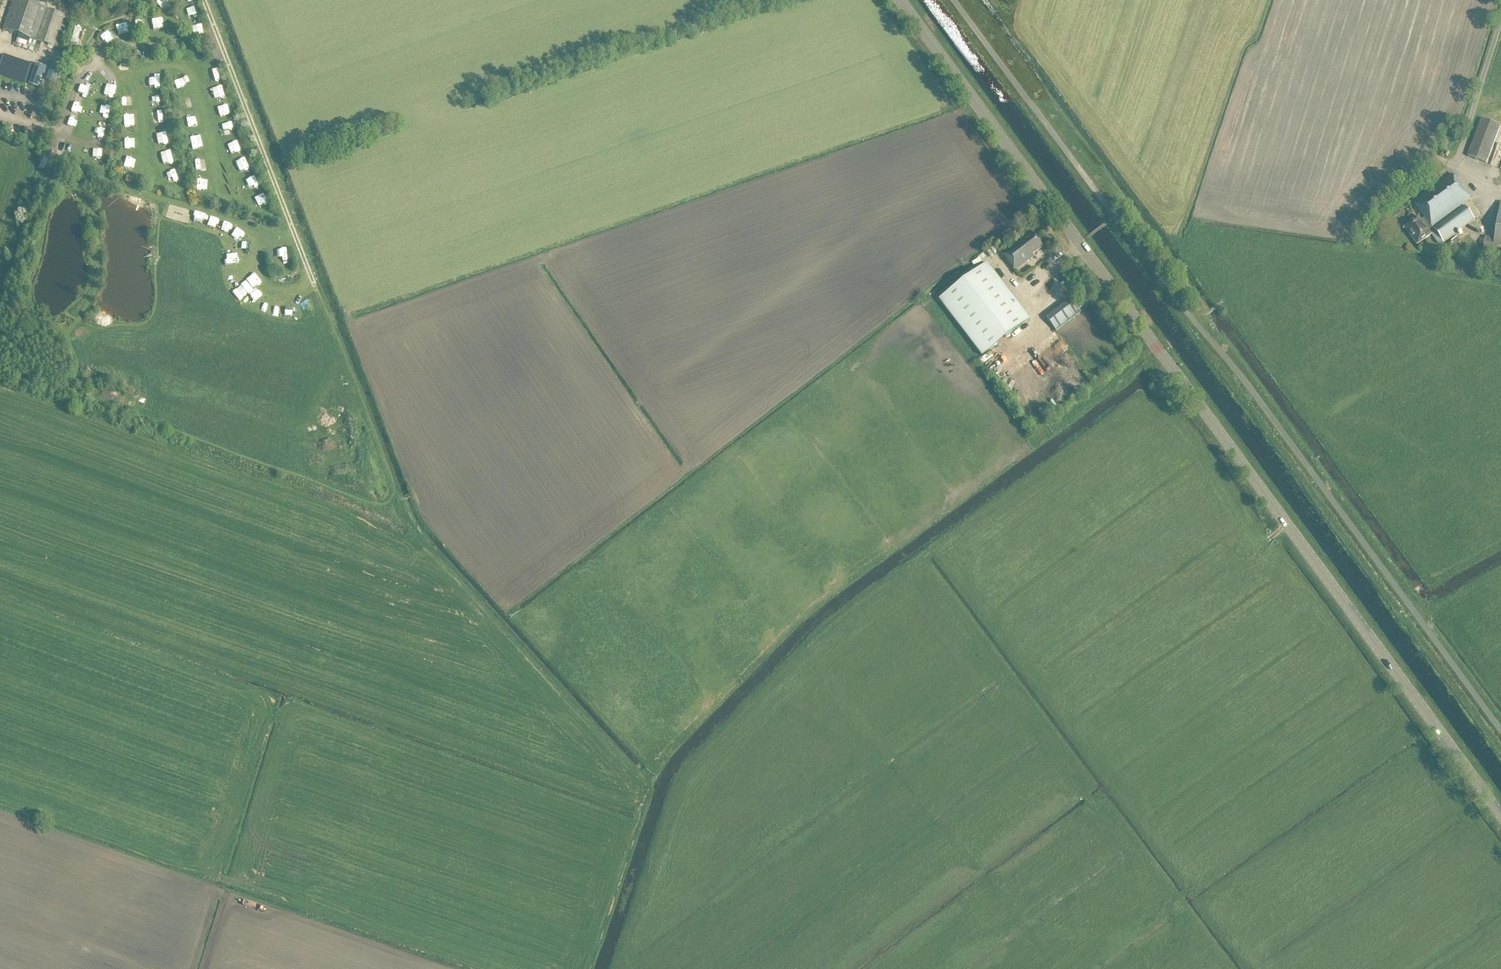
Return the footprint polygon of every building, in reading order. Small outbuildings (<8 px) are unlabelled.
[(69,19),(16,0),(14,0),(4,31),(19,36),(16,47),(36,54),(37,51),(40,53),(43,44),(54,47),(55,44),(60,46),(69,19)] [(120,26),(121,35),(130,33),(129,24),(120,26)] [(205,26),(197,27),(197,35),(206,34),(205,26)] [(84,44),(84,28),(76,28),(75,44),(84,44)] [(109,46),(116,40),(110,32),(103,38),(109,46)] [(61,74),(63,68),(60,67),(61,66),(54,64),(48,82),(54,84),(58,73),(61,74)] [(44,77),(47,69),(36,65),(29,86),(38,89),(42,76),(44,77)] [(210,72),(213,82),(223,79),(220,69),(210,72)] [(127,127),(137,126),(137,115),(127,116),(127,127)] [(1486,164),(1500,127),(1482,120),(1468,157),(1486,164)] [(169,134),(159,135),(161,145),(171,143),(169,134)] [(1432,228),(1471,200),(1453,175),(1414,203),(1432,228)] [(1500,256),(1500,204),(1495,239),(1486,238),(1483,253),(1500,256)] [(1434,230),(1444,244),(1475,221),(1465,208),(1434,230)] [(1418,246),(1432,236),(1419,218),(1404,228),(1418,246)] [(1042,249),(1031,235),(1021,243),(1019,240),(1000,255),(1014,273),(1027,263),(1033,258),(1032,256),(1042,249)] [(981,357),(1029,321),(987,265),(939,301),(981,357)] [(1072,273),(1066,277),(1069,281),(1075,277),(1072,273)] [(1055,332),(1080,313),(1071,301),(1046,319),(1055,332)] [(1058,384),(1072,400),(1091,383),(1087,377),(1077,386),(1067,375),(1058,384)]
